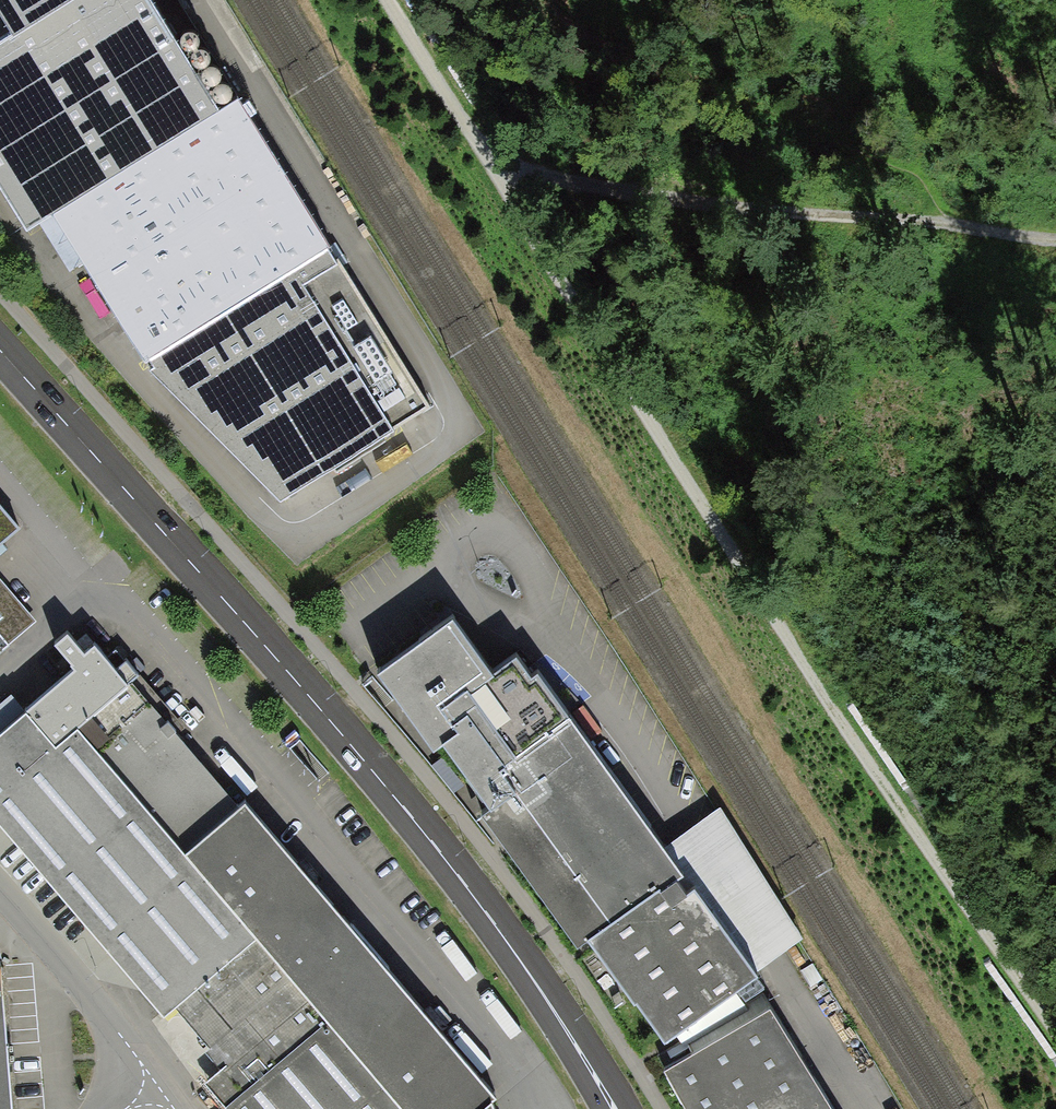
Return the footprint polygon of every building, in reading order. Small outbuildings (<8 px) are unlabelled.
[(210,110),(142,0),(58,0),(0,36),(0,201),(17,228),(44,211),(210,110)] [(58,0),(0,0),(0,36),(58,0)] [(135,359),(323,244),(232,96),(210,110),(44,211),(135,359)] [(135,359),(272,503),(426,401),(323,244),(135,359)] [(10,526),(0,514),(0,534),(10,526)] [(660,891),(675,880),(687,871),(538,670),(529,677),(514,656),(496,669),(455,614),(375,673),(430,747),(438,741),(487,807),(478,814),(576,947),(588,939),(657,888),(660,891)] [(486,1097),(233,799),(176,849),(67,724),(118,683),(84,643),(74,651),(58,634),(44,645),(67,668),(0,726),(0,834),(156,1013),(246,936),(393,1108),(490,1108),(486,1097)] [(0,701),(0,717),(19,701),(11,692),(0,701)] [(588,939),(664,1041),(756,974),(721,927),(692,888),(685,893),(675,880),(660,891),(657,888),(588,939)] [(769,999),(659,1065),(686,1108),(835,1108),(769,999)]
